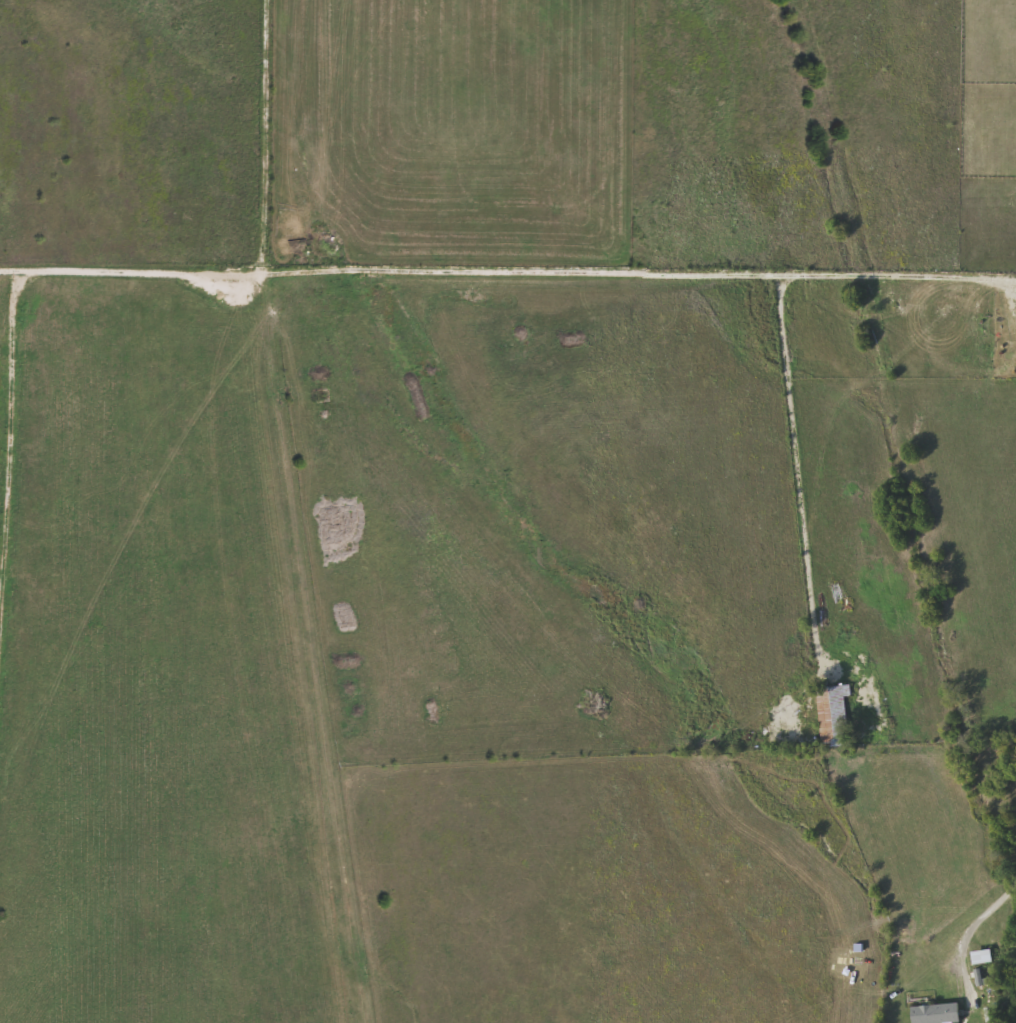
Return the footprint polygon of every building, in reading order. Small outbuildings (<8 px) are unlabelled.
[(820,745),(816,685),(846,683),(849,743),(820,745)] [(961,1021),(929,1022),(913,1022),(911,1005),(960,1001),(961,1021)]
